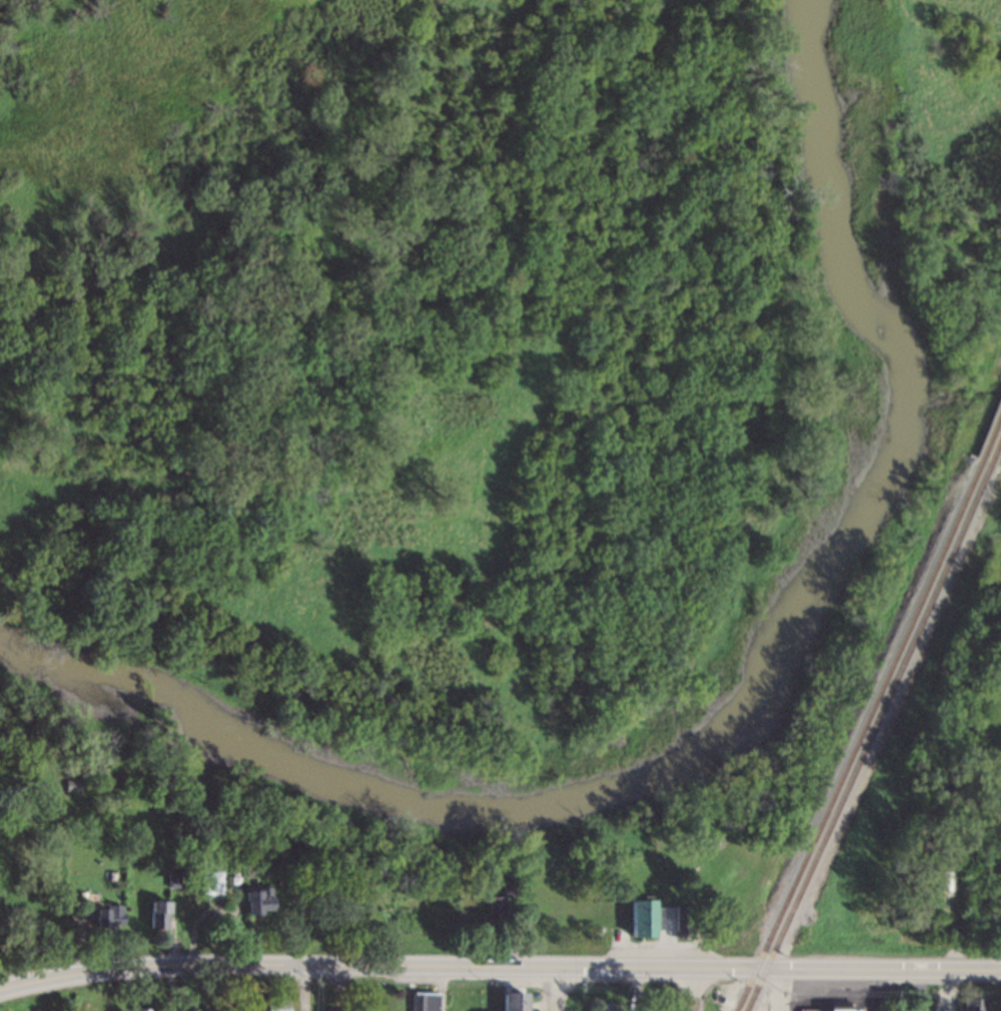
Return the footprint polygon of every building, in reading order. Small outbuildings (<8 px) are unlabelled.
[(272,914),(272,889),(246,889),(247,915),(272,914)] [(629,901),(629,938),(653,939),(654,901),(629,901)] [(151,929),(169,929),(169,902),(151,902),(151,929)] [(99,927),(125,926),(125,906),(98,907),(99,927)] [(413,993),(413,1010),(439,1010),(440,993),(413,993)] [(527,993),(503,993),(502,1010),(527,1010),(527,993)] [(286,997),(265,997),(265,1010),(286,1010),(286,997)] [(986,999),(964,998),(964,1010),(986,1010),(986,999)]
